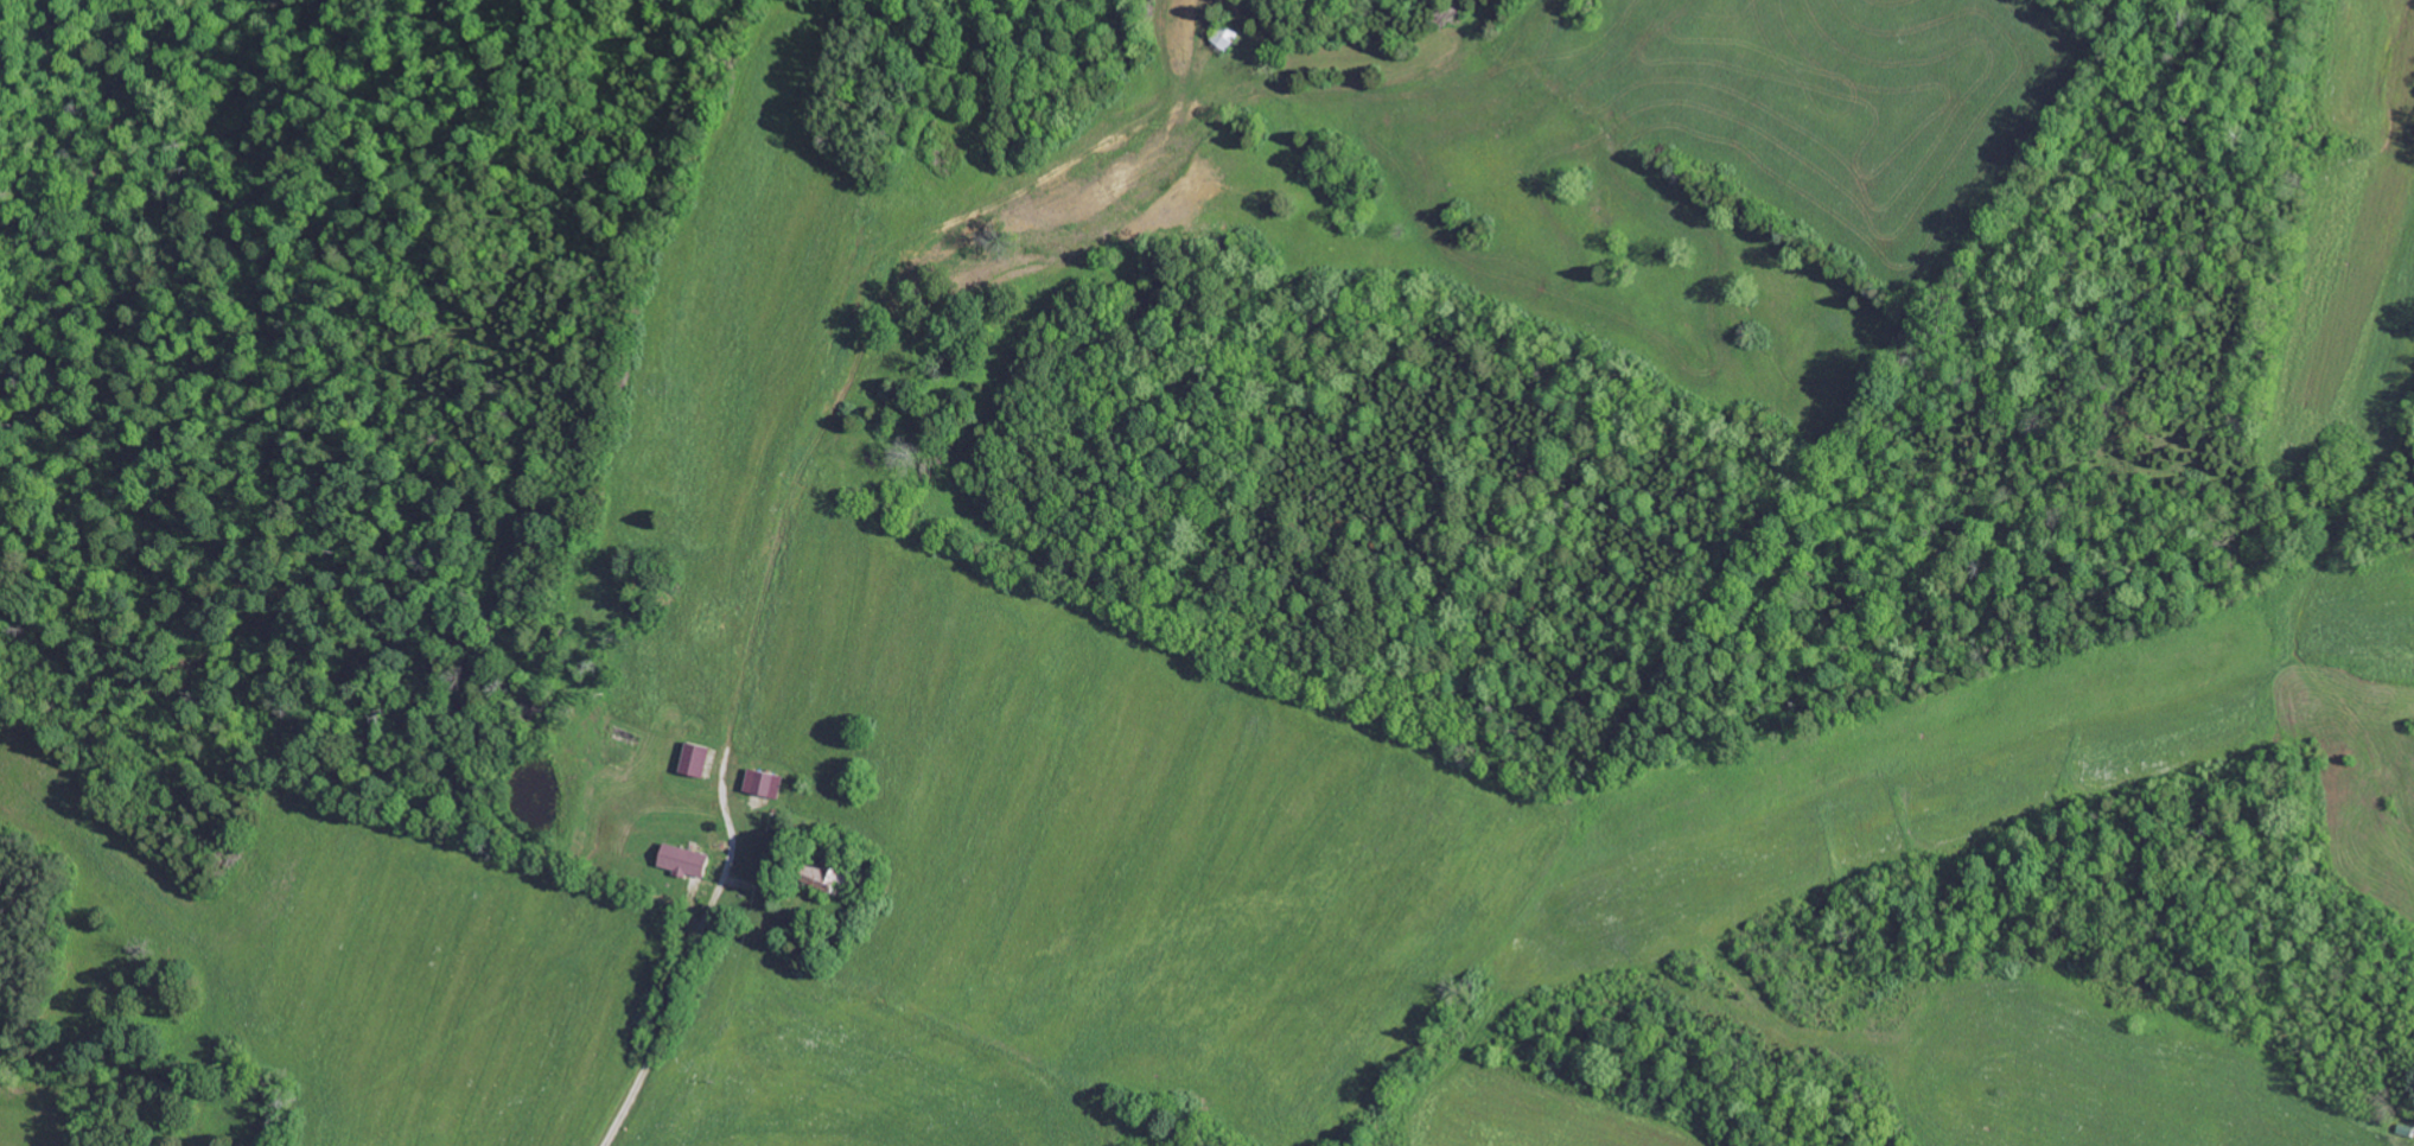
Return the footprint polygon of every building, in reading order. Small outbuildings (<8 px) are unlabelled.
[(675,771),(700,777),(708,748),(683,741),(675,771)] [(781,774),(745,769),(742,792),(778,797),(781,774)] [(654,868),(702,878),(707,852),(659,843),(654,868)] [(827,862),(799,861),(799,875),(826,876),(827,862)]
